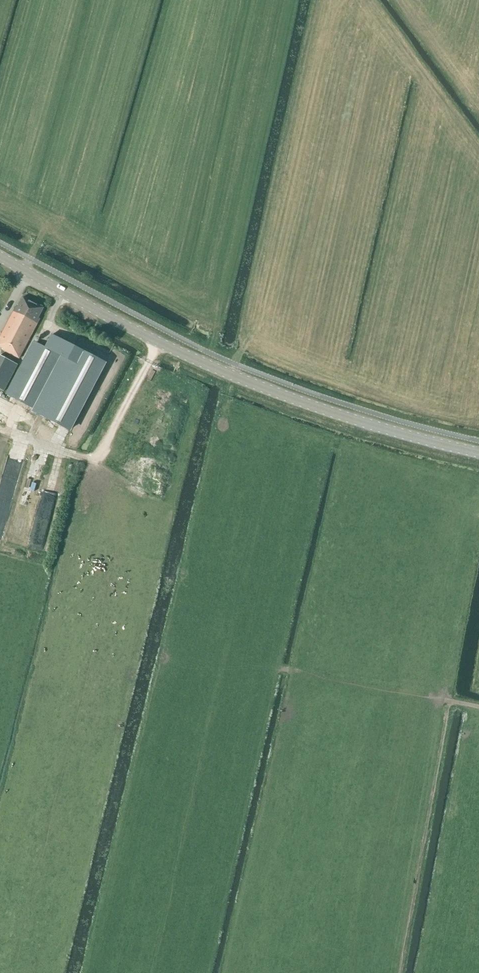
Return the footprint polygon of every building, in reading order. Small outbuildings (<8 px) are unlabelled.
[(23,297),(18,307),(16,306),(0,337),(0,347),(3,348),(2,350),(19,359),(40,319),(38,318),(44,308),(23,297)] [(52,335),(45,348),(33,342),(6,394),(17,400),(35,410),(34,412),(69,430),(104,363),(52,335)] [(18,365),(0,355),(0,390),(4,392),(18,365)]
